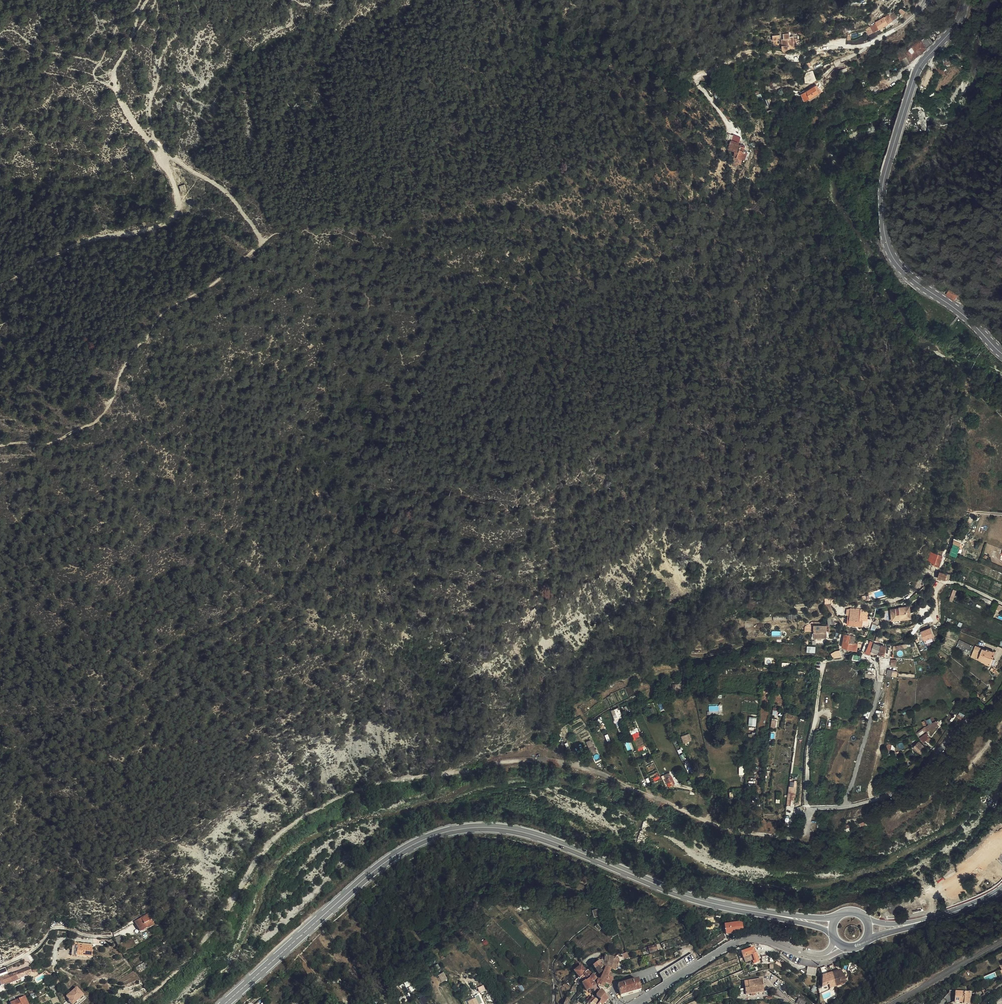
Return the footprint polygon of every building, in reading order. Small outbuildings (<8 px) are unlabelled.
[(894,19),(891,14),(881,19),(877,22),(882,27),(894,19)] [(941,36),(942,37),(948,30),(945,25),(943,27),(937,31),(941,36)] [(935,40),(941,36),(937,31),(931,33),(935,40)] [(929,49),(935,43),(932,37),(925,42),(924,41),(921,43),(922,44),(909,52),(915,59),(929,49)] [(899,55),(904,61),(906,60),(905,59),(910,55),(906,51),(903,54),(902,53),(899,55)] [(816,69),(810,71),(808,75),(809,82),(815,81),(819,79),(816,69)] [(824,91),(820,84),(817,85),(809,90),(806,92),(805,93),(806,96),(809,100),(810,99),(813,97),(814,99),(822,93),(822,92),(824,91)] [(752,161),(753,152),(746,150),(747,145),(732,141),(731,150),(738,151),(737,157),(752,161)] [(961,295),(952,290),(949,294),(957,300),(961,295)] [(955,550),(954,553),(959,555),(965,542),(959,540),(958,543),(955,542),(953,547),(954,548),(953,549),(955,550)] [(935,552),(932,561),(938,563),(938,565),(943,566),(946,555),(935,552)] [(865,618),(866,608),(853,606),(853,609),(855,609),(855,612),(856,612),(856,613),(851,613),(850,623),(871,625),(873,619),(869,619),(865,618)] [(904,618),(910,617),(909,610),(908,610),(907,606),(902,607),(903,608),(894,610),(895,619),(904,618)] [(819,631),(830,631),(831,623),(818,623),(817,635),(830,636),(830,634),(819,634),(819,631)] [(925,640),(935,636),(931,626),(921,630),(925,640)] [(874,650),(877,641),(869,638),(866,648),(873,651),(874,650)] [(975,645),(960,640),(958,647),(972,652),(975,645)] [(884,643),(877,641),(874,650),(873,651),(877,653),(878,650),(881,651),(884,643)] [(881,651),(880,655),(883,655),(886,656),(888,656),(891,646),(889,645),(884,643),(881,651)] [(988,649),(978,645),(974,656),(981,659),(981,658),(986,659),(985,660),(993,663),(996,656),(995,655),(997,651),(989,648),(988,649)] [(723,713),(722,703),(708,704),(709,714),(723,713)] [(622,713),(619,706),(617,707),(617,708),(618,707),(620,710),(618,711),(619,712),(614,714),(615,717),(622,713)] [(749,725),(756,725),(757,716),(750,716),(749,725)] [(919,732),(920,733),(927,729),(940,723),(939,722),(926,727),(919,732)] [(927,729),(920,733),(927,740),(932,737),(929,731),(927,729)] [(684,743),(690,741),(687,734),(681,736),(684,743)] [(697,774),(702,783),(704,783),(704,780),(706,779),(706,777),(704,772),(697,774)] [(670,774),(665,776),(668,782),(670,781),(672,784),(675,782),(672,774),(670,775),(670,774)] [(788,792),(786,802),(791,802),(791,799),(793,799),(793,793),(795,793),(796,788),(791,787),(791,792),(788,792)] [(593,916),(599,914),(597,907),(591,909),(593,916)] [(146,919),(135,924),(137,928),(135,929),(138,934),(151,928),(146,919)] [(742,926),(741,921),(737,921),(729,922),(723,923),(725,932),(736,930),(740,929),(742,926)] [(121,935),(114,938),(117,945),(123,942),(121,935)] [(76,957),(78,946),(71,945),(69,956),(76,957)] [(76,957),(90,959),(92,948),(78,946),(76,957)] [(744,957),(744,959),(751,957),(752,959),(753,959),(755,962),(759,961),(756,952),(755,952),(753,947),(741,952),(743,957),(744,957)] [(768,953),(761,955),(762,957),(761,957),(763,963),(771,961),(769,954),(768,955),(768,953)] [(610,969),(611,968),(612,963),(615,964),(616,961),(614,956),(604,956),(604,960),(603,962),(608,963),(607,969),(610,969)] [(597,964),(592,968),(599,975),(602,973),(601,971),(603,968),(600,962),(597,964)] [(827,964),(821,966),(824,973),(824,984),(831,982),(832,985),(843,981),(842,978),(848,975),(841,967),(836,968),(834,962),(830,964),(833,970),(830,971),(827,964)] [(816,976),(818,967),(808,965),(806,974),(816,976)] [(579,979),(580,978),(586,973),(585,973),(580,966),(573,972),(578,978),(576,979),(577,980),(579,979)] [(663,979),(674,974),(671,967),(660,972),(663,979)] [(597,985),(601,988),(602,985),(607,979),(608,976),(610,969),(607,969),(606,968),(605,970),(599,980),(598,980),(596,982),(596,984),(597,986),(597,985)] [(31,973),(29,969),(16,974),(16,975),(6,979),(5,975),(0,976),(0,986),(8,983),(8,984),(20,981),(19,979),(27,977),(27,976),(26,975),(31,973)] [(584,982),(590,990),(592,989),(594,994),(595,993),(595,992),(596,990),(596,989),(596,988),(592,982),(590,979),(588,977),(590,975),(586,972),(585,973),(586,973),(580,978),(584,982)] [(995,972),(984,976),(986,981),(997,977),(995,972)] [(602,985),(601,988),(606,990),(613,978),(609,977),(609,978),(604,986),(602,985)] [(761,998),(767,998),(770,997),(770,996),(771,996),(771,990),(763,990),(762,979),(756,980),(756,981),(746,982),(746,987),(745,987),(746,994),(760,992),(761,998)] [(638,981),(617,986),(620,997),(640,991),(638,981)] [(581,984),(582,985),(586,991),(590,990),(584,982),(581,984)] [(988,994),(996,985),(993,982),(986,992),(988,994)] [(65,997),(68,1001),(67,1002),(69,1003),(79,1003),(85,999),(76,988),(65,997)] [(423,1003),(429,999),(424,991),(418,995),(423,1003)] [(603,1003),(604,1003),(606,1001),(607,999),(599,992),(597,993),(595,996),(595,997),(600,1001),(603,1003)] [(952,993),(951,1003),(966,1003),(966,1001),(966,994),(952,993)] [(8,1000),(9,1003),(28,1003),(25,994),(8,1000)]
